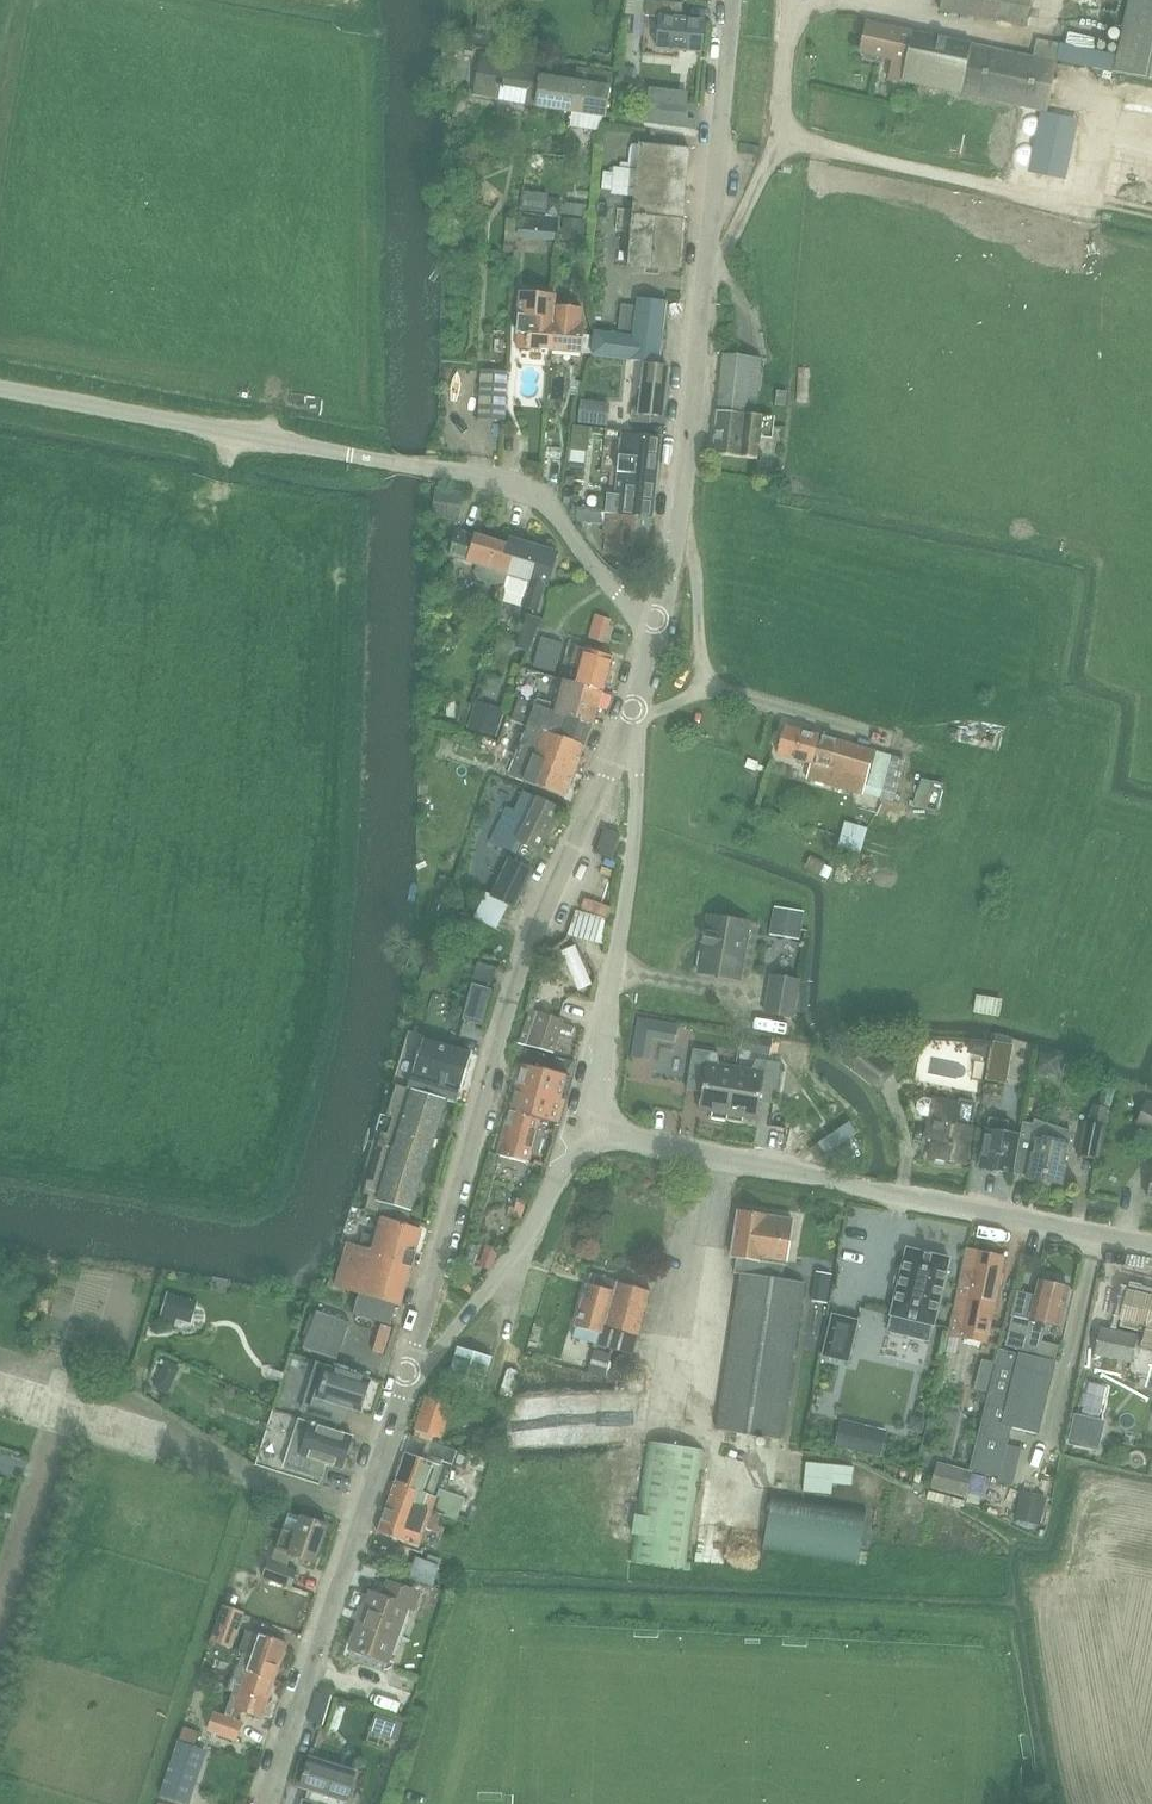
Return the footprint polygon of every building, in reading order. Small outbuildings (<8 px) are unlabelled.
[(1048,112),(1058,63),(1113,74),(1151,82),(1151,0),(1129,0),(1117,56),(1038,39),(1034,57),(867,22),(860,54),(893,61),(889,80),(1048,113),(1048,112)] [(1026,26),(1031,0),(943,0),(941,12),(1026,26)] [(656,49),(700,53),(703,53),(705,21),(678,19),(680,3),(648,1),(646,16),(659,17),(656,49)] [(478,17),(474,43),(496,47),(500,21),(478,17)] [(480,65),(475,97),(500,102),(525,106),(535,108),(572,113),(570,127),(601,131),(603,118),(607,118),(609,102),(612,80),(613,73),(606,72),(579,68),(577,82),(540,77),(543,63),(482,53),(482,54),(480,65)] [(621,68),(620,79),(633,80),(634,69),(621,68)] [(650,88),(647,124),(660,125),(661,120),(687,123),(688,119),(689,107),(687,106),(689,92),(650,88)] [(940,94),(934,123),(977,132),(984,103),(940,94)] [(680,273),(685,219),(691,150),(631,144),(630,164),(621,163),(621,168),(614,167),(614,173),(604,172),(602,190),(612,191),(612,196),(635,198),(629,268),(680,273)] [(548,199),(546,214),(562,216),(564,202),(548,199)] [(565,219),(565,220),(587,221),(588,205),(565,203),(563,219),(565,219)] [(518,238),(531,239),(533,218),(520,217),(518,238)] [(514,255),(515,243),(506,242),(505,255),(514,255)] [(518,320),(516,348),(552,351),(555,323),(556,321),(550,321),(551,306),(556,307),(557,295),(521,292),(521,293),(518,320)] [(634,336),(619,335),(595,332),(593,357),(662,364),(668,302),(637,299),(637,306),(622,305),(620,331),(635,333),(634,336)] [(551,306),(550,321),(556,321),(555,323),(552,351),(584,354),(586,327),(583,327),(584,309),(556,307),(551,306)] [(725,354),(719,410),(714,456),(760,461),(765,416),(758,416),(764,358),(725,354)] [(633,413),(632,422),(651,424),(652,416),(664,417),(669,368),(643,365),(640,398),(636,397),(634,413),(633,413)] [(504,420),(508,373),(483,371),(479,418),(504,420)] [(778,391),(776,406),(786,407),(788,392),(778,391)] [(582,401),(579,423),(608,426),(610,405),(582,401)] [(574,426),(571,450),(587,451),(589,452),(591,428),(574,426)] [(626,495),(624,515),(653,518),(661,440),(625,436),(619,495),(626,495)] [(458,514),(462,493),(437,488),(433,510),(458,514)] [(576,521),(586,522),(587,511),(578,510),(576,521)] [(606,555),(649,559),(653,518),(624,515),(605,513),(603,534),(608,535),(606,555)] [(480,582),(503,589),(514,548),(500,543),(500,542),(458,529),(450,555),(469,560),(468,563),(479,566),(476,574),(480,582)] [(514,548),(503,589),(505,590),(505,592),(525,598),(523,607),(538,611),(546,586),(548,586),(559,552),(511,538),(509,545),(500,542),(500,543),(514,548)] [(541,618),(527,614),(517,645),(532,650),(541,618)] [(557,673),(564,644),(543,639),(535,667),(557,673)] [(575,646),(570,664),(580,667),(577,680),(576,683),(605,691),(606,687),(614,657),(575,646)] [(556,710),(556,711),(594,725),(595,725),(596,721),(605,691),(576,683),(575,684),(564,681),(559,698),(556,710)] [(521,743),(509,776),(566,798),(588,740),(594,725),(556,711),(550,709),(540,706),(536,705),(520,699),(513,718),(528,724),(522,743),(521,743)] [(538,699),(536,705),(540,706),(550,709),(552,703),(538,699)] [(477,702),(468,728),(497,737),(505,711),(477,702)] [(780,737),(778,742),(780,747),(778,755),(812,764),(807,779),(864,795),(877,751),(854,744),(853,746),(786,726),(784,734),(780,737)] [(877,751),(864,795),(913,809),(925,764),(907,759),(894,756),(890,755),(877,751)] [(541,849),(560,810),(527,794),(509,834),(541,849)] [(598,853),(613,858),(621,835),(606,830),(598,853)] [(492,896),(516,907),(533,872),(509,861),(492,896)] [(438,894),(432,909),(444,913),(449,898),(438,894)] [(770,934),(771,934),(800,939),(804,911),(775,906),(770,934)] [(575,913),(568,936),(604,946),(610,922),(575,913)] [(701,966),(700,973),(741,980),(751,923),(710,916),(703,952),(700,951),(698,966),(701,966)] [(575,945),(562,951),(579,991),(593,985),(575,945)] [(479,963),(474,979),(490,984),(495,967),(479,963)] [(794,1019),(800,981),(772,976),(766,1014),(794,1019)] [(474,984),(464,1019),(483,1025),(493,989),(474,984)] [(531,1011),(520,1044),(554,1055),(560,1037),(572,1041),(576,1027),(564,1023),(564,1022),(531,1011)] [(667,1024),(664,1042),(674,1043),(678,1026),(667,1024)] [(995,1041),(988,1080),(1007,1083),(1014,1045),(1011,1044),(1013,1036),(996,1033),(995,1041)] [(744,1035),(740,1050),(770,1056),(773,1041),(744,1035)] [(413,1073),(409,1087),(448,1101),(457,1104),(473,1054),(423,1039),(413,1073)] [(971,1040),(968,1053),(987,1057),(990,1044),(971,1040)] [(634,1048),(632,1058),(649,1061),(651,1050),(634,1048)] [(713,1119),(728,1122),(737,1067),(719,1064),(721,1054),(694,1049),(688,1086),(705,1088),(701,1111),(713,1113),(713,1119)] [(1041,1053),(1038,1071),(1049,1072),(1056,1067),(1058,1055),(1041,1053)] [(737,1067),(728,1122),(744,1124),(744,1119),(757,1121),(761,1096),(776,1098),(775,1105),(777,1105),(784,1064),(756,1060),(754,1070),(737,1067)] [(524,1064),(499,1156),(530,1164),(542,1120),(555,1124),(568,1076),(524,1064)] [(414,1213),(448,1101),(409,1087),(409,1088),(397,1084),(387,1118),(393,1119),(388,1135),(382,1133),(378,1148),(384,1149),(374,1183),(368,1182),(364,1195),(370,1197),(366,1210),(410,1223),(413,1213),(414,1213)] [(918,1103),(917,1110),(920,1115),(929,1117),(931,1117),(927,1139),(931,1140),(928,1159),(935,1160),(934,1164),(943,1166),(944,1162),(964,1166),(971,1126),(976,1102),(960,1099),(958,1106),(931,1101),(923,1100),(918,1103)] [(1148,1099),(1136,1126),(1151,1134),(1151,1101),(1148,1099)] [(1094,1105),(1090,1124),(1105,1127),(1106,1127),(1109,1109),(1094,1105)] [(1020,1139),(1013,1174),(1017,1175),(1017,1174),(1028,1176),(1028,1178),(1062,1185),(1070,1143),(1072,1133),(1072,1132),(1035,1119),(1034,1124),(1023,1122),(1022,1126),(1021,1135),(1020,1139)] [(989,1133),(982,1168),(1013,1174),(1020,1139),(1021,1135),(1008,1132),(1010,1124),(991,1120),(990,1128),(989,1133)] [(850,1123),(819,1144),(827,1156),(858,1134),(850,1123)] [(1106,1127),(1105,1127),(1090,1124),(1085,1123),(1078,1156),(1099,1160),(1106,1127)] [(512,1198),(507,1215),(522,1220),(527,1202),(512,1198)] [(740,1274),(717,1431),(781,1441),(805,1283),(784,1280),(786,1266),(787,1266),(794,1220),(738,1212),(731,1259),(738,1260),(736,1274),(740,1274)] [(348,1242),(335,1286),(401,1306),(423,1231),(382,1219),(376,1237),(364,1233),(360,1246),(348,1242)] [(895,1293),(890,1316),(911,1321),(907,1337),(930,1342),(934,1327),(939,1303),(950,1258),(905,1248),(895,1293)] [(968,1251),(951,1335),(987,1343),(1004,1258),(968,1251)] [(833,1275),(817,1272),(812,1302),(828,1304),(833,1275)] [(453,1287),(453,1288),(458,1291),(460,1289),(472,1295),(478,1283),(466,1276),(465,1278),(457,1274),(457,1277),(455,1283),(453,1287)] [(590,1276),(573,1338),(599,1345),(599,1347),(623,1353),(634,1356),(635,1356),(651,1292),(590,1276)] [(1006,1347),(1038,1355),(1041,1355),(1043,1343),(1045,1337),(1048,1337),(1051,1327),(1062,1329),(1071,1289),(1065,1287),(1062,1283),(1057,1282),(1053,1285),(1040,1282),(1037,1297),(1019,1293),(1006,1347)] [(1121,1327),(1145,1333),(1142,1346),(1151,1349),(1151,1296),(1130,1291),(1121,1327)] [(199,1302),(168,1292),(159,1322),(175,1328),(178,1320),(192,1324),(199,1302)] [(398,1306),(360,1295),(354,1315),(392,1326),(398,1306)] [(312,1314),(304,1335),(309,1337),(305,1349),(339,1360),(351,1324),(317,1313),(316,1316),(312,1314)] [(860,1321),(832,1314),(822,1357),(850,1363),(860,1321)] [(1101,1329),(1097,1349),(1095,1356),(1123,1362),(1132,1364),(1138,1337),(1101,1329)] [(1043,1343),(1041,1355),(1050,1358),(1055,1359),(1059,1346),(1043,1343)] [(459,1347),(448,1383),(482,1393),(493,1357),(459,1347)] [(595,1350),(588,1374),(605,1379),(612,1354),(595,1350)] [(997,1354),(970,1471),(968,1471),(938,1463),(931,1489),(968,1499),(967,1503),(978,1505),(980,1497),(983,1497),(983,1494),(987,1476),(1001,1479),(1013,1429),(1039,1435),(1056,1363),(1004,1351),(1003,1355),(997,1354)] [(614,1364),(614,1368),(615,1372),(618,1375),(621,1378),(625,1379),(629,1379),(632,1378),(636,1376),(638,1372),(639,1368),(639,1364),(638,1361),(636,1357),(635,1356),(634,1356),(623,1353),(621,1354),(618,1356),(615,1360),(614,1364)] [(982,1359),(974,1389),(987,1393),(995,1363),(982,1359)] [(167,1361),(161,1374),(175,1381),(181,1368),(167,1361)] [(302,1410),(302,1412),(303,1412),(340,1424),(342,1425),(347,1409),(362,1413),(373,1380),(328,1365),(318,1362),(317,1364),(307,1396),(302,1410)] [(493,1403),(462,1394),(457,1412),(488,1422),(493,1403)] [(428,1441),(433,1443),(435,1438),(443,1440),(454,1407),(427,1398),(416,1431),(423,1434),(421,1439),(428,1441)] [(1075,1414),(1068,1444),(1099,1451),(1106,1421),(1075,1414)] [(913,1416),(909,1430),(923,1434),(926,1419),(913,1416)] [(288,1452),(283,1467),(322,1479),(327,1464),(342,1469),(354,1436),(310,1422),(300,1419),(288,1452)] [(836,1446),(882,1457),(888,1430),(842,1419),(836,1446)] [(458,1451),(433,1443),(428,1441),(424,1455),(453,1465),(458,1451)] [(649,1442),(630,1561),(688,1570),(707,1451),(649,1442)] [(392,1496),(441,1514),(458,1520),(466,1499),(441,1489),(438,1498),(434,1497),(445,1467),(408,1454),(392,1496)] [(855,1468),(807,1463),(804,1493),(832,1496),(833,1484),(853,1486),(855,1468)] [(1022,1492),(1015,1520),(1040,1526),(1047,1497),(1022,1492)] [(764,1550),(766,1551),(859,1566),(868,1509),(773,1493),(764,1550)] [(434,1532),(441,1514),(392,1496),(379,1532),(421,1548),(428,1530),(434,1532)] [(269,1561),(263,1578),(265,1579),(291,1588),(297,1571),(287,1568),(288,1567),(292,1555),(317,1564),(330,1527),(304,1517),(304,1518),(290,1513),(285,1529),(284,1528),(277,1550),(272,1562),(269,1561)] [(417,1557),(409,1578),(417,1581),(433,1587),(441,1565),(417,1557)] [(358,1624),(349,1650),(391,1665),(411,1611),(417,1613),(418,1608),(423,1594),(414,1591),(388,1582),(384,1596),(376,1593),(364,1627),(358,1624)] [(229,1593),(226,1606),(236,1609),(240,1596),(229,1593)] [(224,1607),(213,1641),(228,1647),(233,1649),(245,1614),(224,1607)] [(243,1654),(236,1673),(246,1676),(247,1673),(276,1683),(289,1645),(261,1634),(260,1636),(247,1631),(239,1653),(243,1654)] [(215,1712),(208,1732),(236,1742),(243,1722),(239,1721),(239,1720),(242,1710),(263,1718),(276,1683),(247,1673),(246,1676),(236,1673),(236,1675),(235,1677),(234,1678),(233,1678),(229,1691),(234,1693),(230,1706),(226,1716),(215,1712)] [(159,1794),(161,1795),(189,1803),(191,1803),(209,1751),(194,1747),(179,1742),(179,1741),(177,1741),(159,1794)] [(304,1803),(345,1803),(346,1800),(347,1801),(356,1772),(311,1758),(302,1787),(314,1790),(310,1803),(305,1802),(304,1803)] [(285,1792),(284,1796),(291,1798),(294,1784),(288,1782),(285,1792)]
